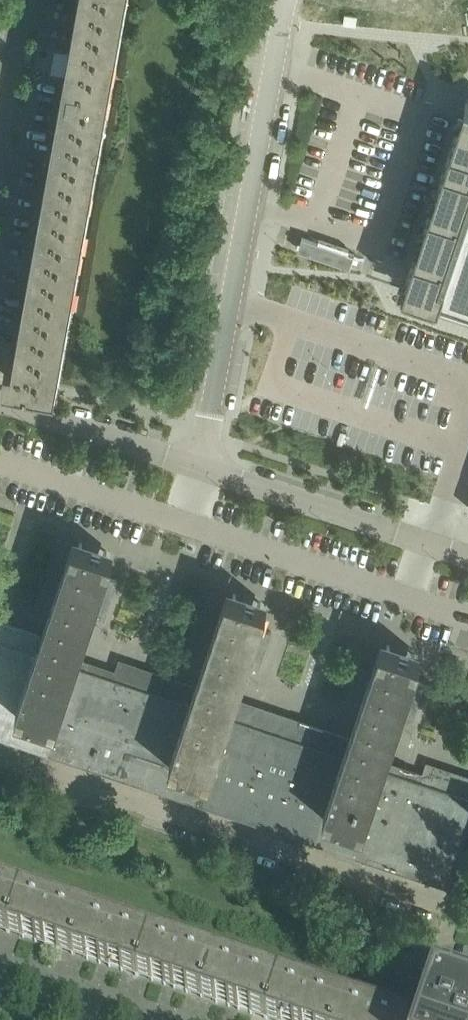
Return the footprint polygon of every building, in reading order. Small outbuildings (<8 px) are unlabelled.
[(20,336),(16,354),(8,353),(4,374),(59,384),(128,0),(80,0),(70,53),(66,52),(63,72),(67,73),(20,336)] [(404,288),(405,288),(467,309),(467,98),(404,288)] [(397,141),(401,131),(386,124),(382,134),(397,141)] [(36,652),(30,650),(34,638),(0,627),(0,736),(13,741),(451,887),(467,836),(467,784),(432,771),(428,783),(384,768),(421,656),(387,645),(349,757),(338,753),(342,741),(240,707),(236,719),(230,717),(268,605),(233,593),(195,705),(184,701),(188,690),(124,669),(120,680),(76,666),(114,554),(79,542),(41,654),(36,652)] [(22,893),(0,886),(0,930),(8,933),(22,893)] [(74,955),(87,915),(22,893),(8,933),(74,955)] [(137,976),(151,936),(87,915),(74,955),(137,976)] [(378,920),(377,920),(363,915),(356,934),(372,939),(378,920)] [(202,998),(215,958),(151,936),(137,976),(202,998)] [(280,980),(215,958),(202,998),(266,1019),(280,980)] [(344,1001),(280,980),(266,1019),(267,1019),(338,1019),(344,1001)] [(428,1019),(467,1019),(467,1003),(437,993),(428,1019)] [(344,1001),(338,1019),(400,1019),(344,1001)]
